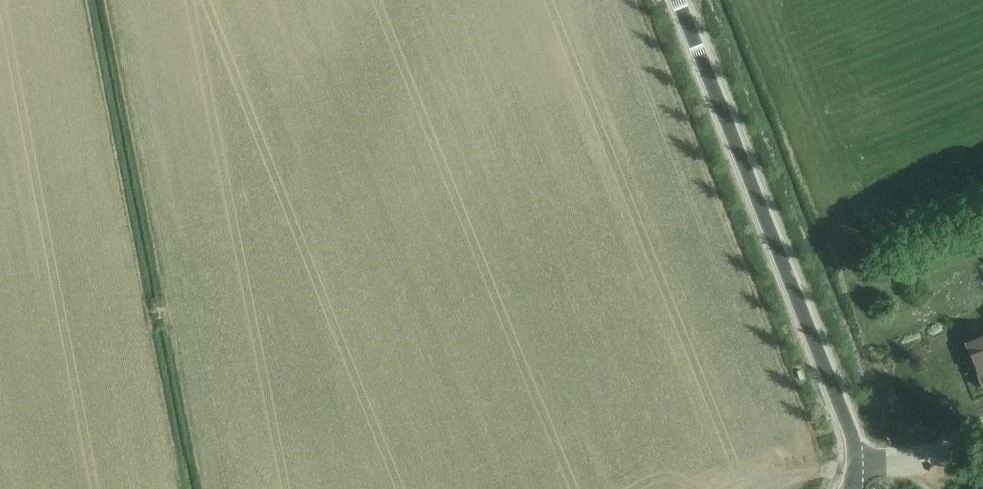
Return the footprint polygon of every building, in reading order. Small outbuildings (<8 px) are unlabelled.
[(965,344),(982,390),(982,337),(965,344)]
